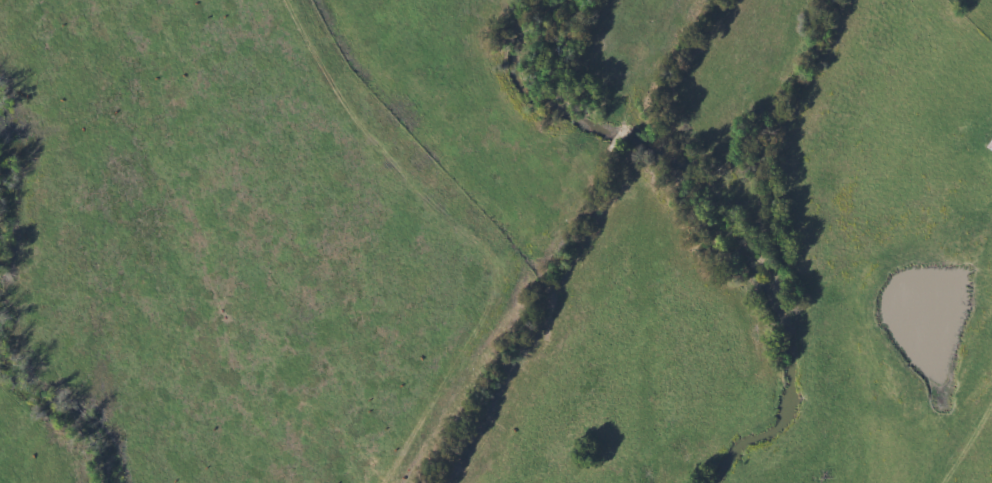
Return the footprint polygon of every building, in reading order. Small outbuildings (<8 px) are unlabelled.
[(984,148),(991,136),(991,153),(984,148)]
